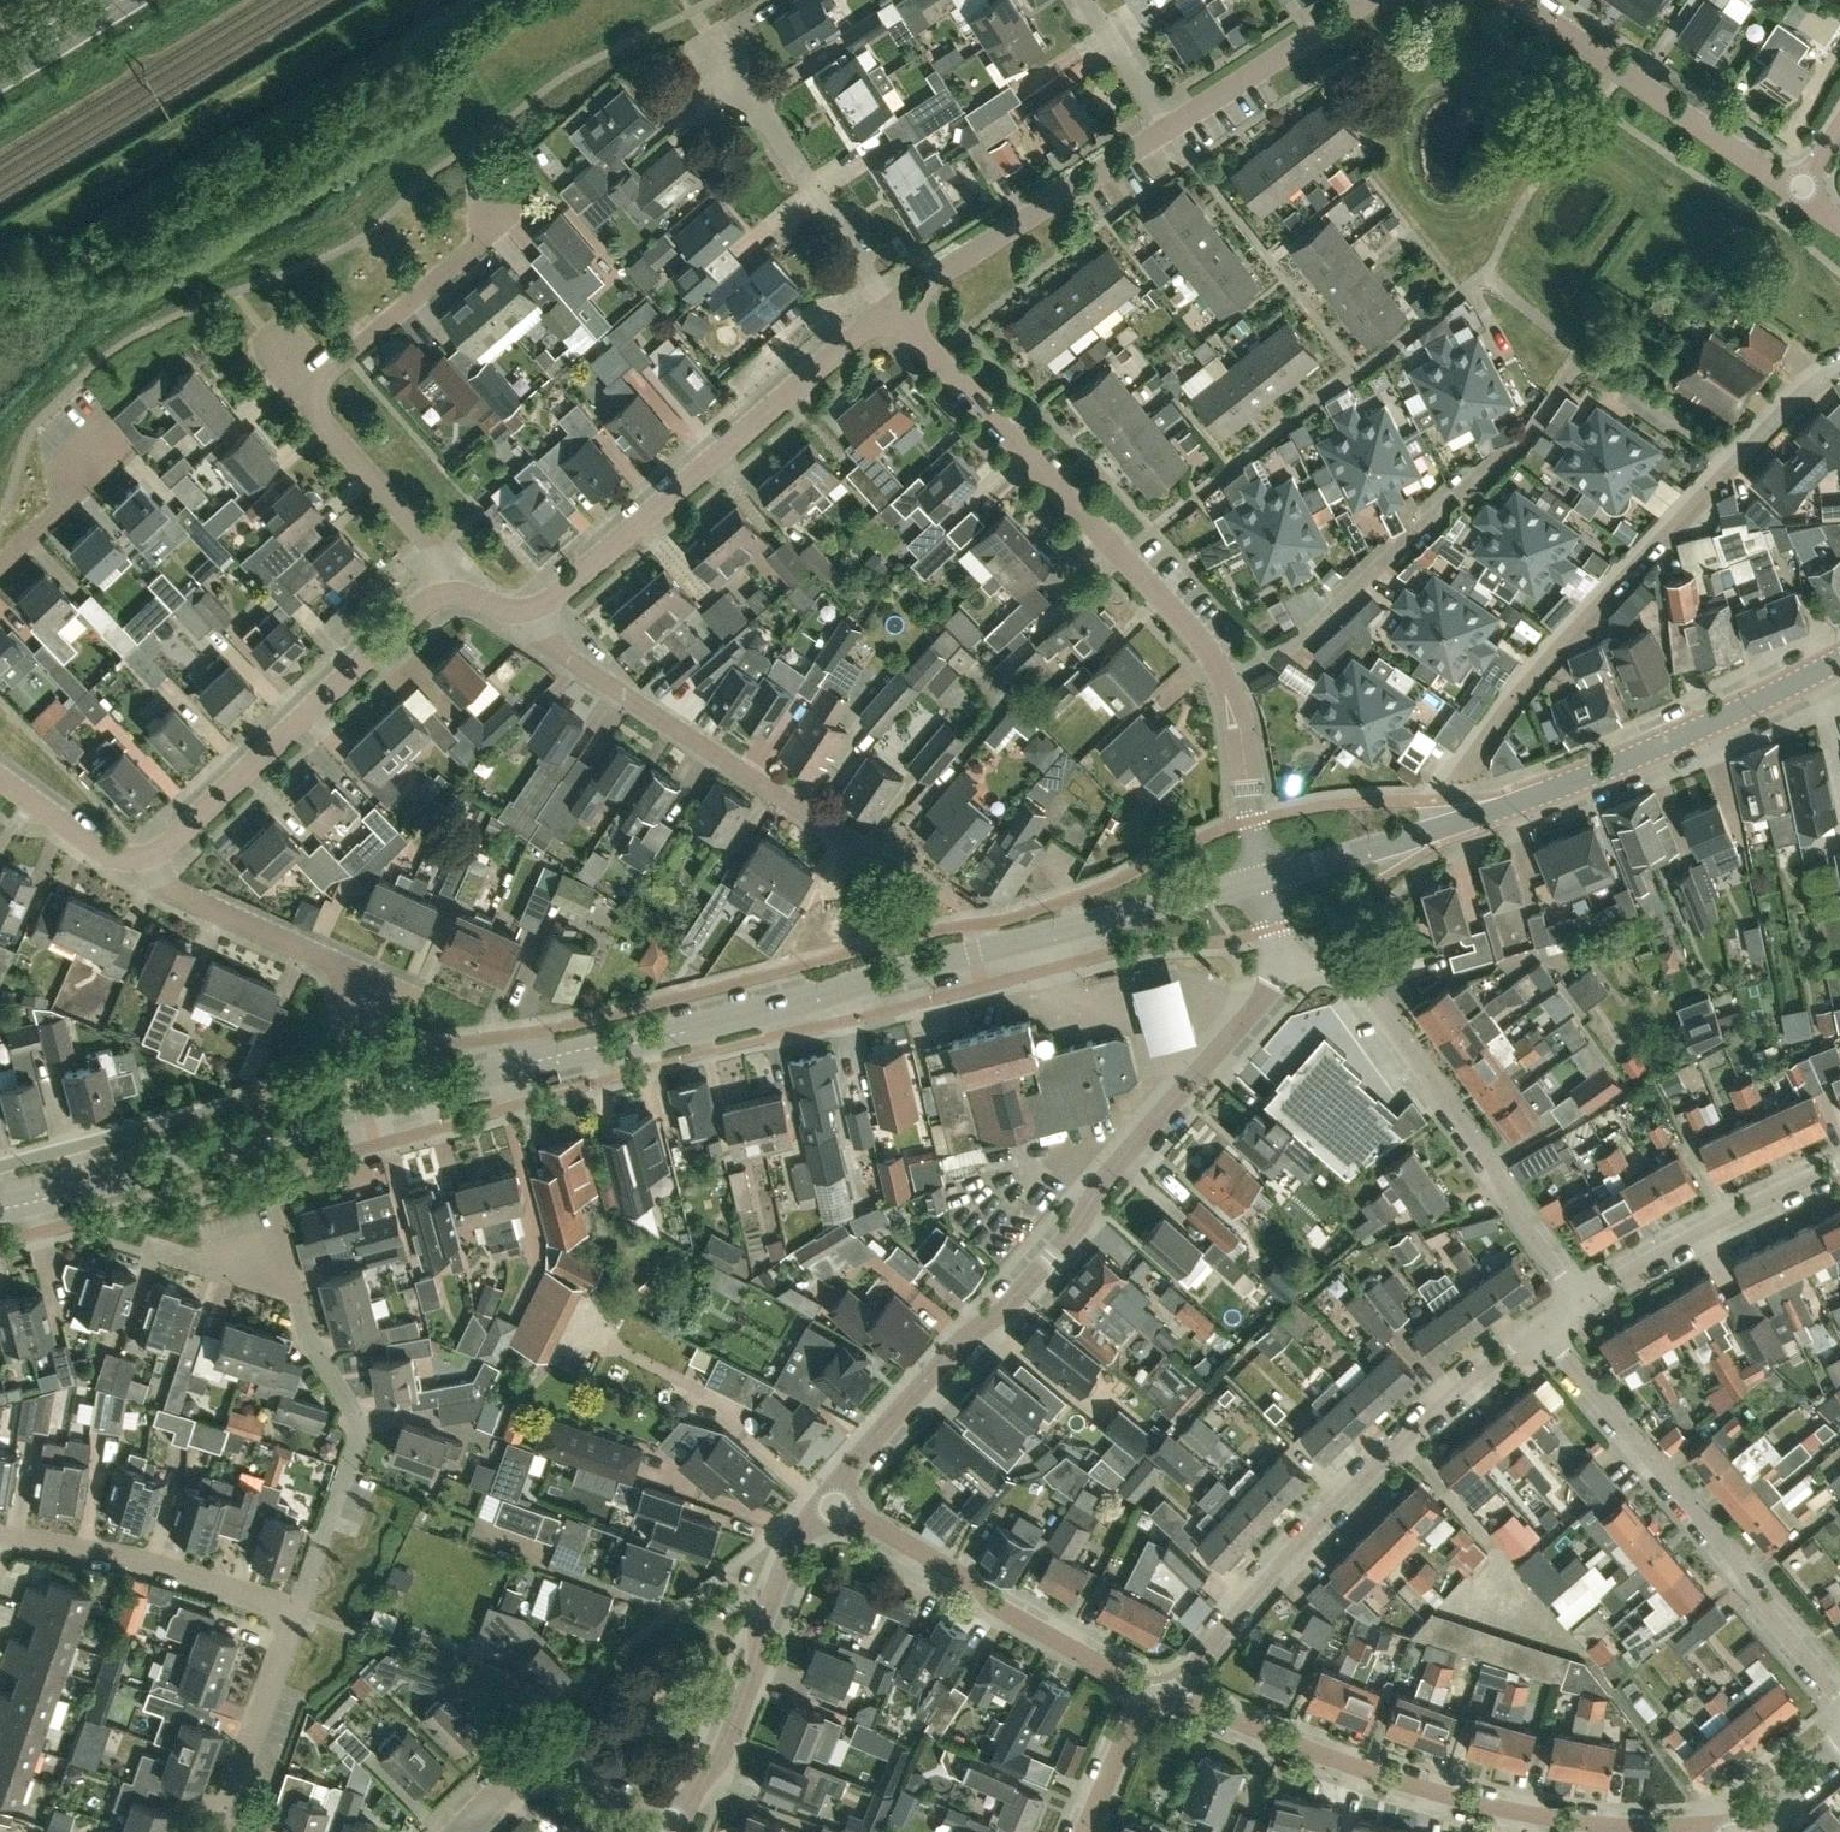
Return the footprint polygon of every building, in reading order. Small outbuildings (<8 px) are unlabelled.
[(109,0),(84,0),(89,11),(109,0)] [(838,21),(826,3),(830,0),(804,0),(778,16),(798,47),(838,21)] [(876,9),(887,26),(892,33),(898,43),(915,32),(909,22),(904,15),(895,2),(894,0),(890,0),(876,9)] [(895,2),(904,15),(927,0),(898,0),(895,2)] [(904,15),(909,22),(915,32),(931,21),(952,8),(959,3),(957,0),(927,0),(904,15)] [(1027,17),(1015,0),(996,0),(991,3),(989,0),(978,0),(956,15),(967,32),(979,24),(990,40),(1027,17)] [(1218,15),(1231,7),(1226,0),(1212,0),(1171,26),(1187,52),(1225,27),(1218,15)] [(1643,18),(1656,0),(1617,0),(1643,18)] [(1724,7),(1729,0),(1692,0),(1703,7),(1683,36),(1714,58),(1741,18),(1724,7)] [(852,48),(887,26),(876,9),(841,31),(852,48)] [(1023,56),(1043,43),(1027,17),(990,40),(999,55),(989,62),(1002,81),(1028,64),(1023,56)] [(1782,109),(1811,67),(1797,58),(1809,40),(1779,19),(1767,37),(1779,46),(1751,87),(1782,109)] [(945,72),(972,58),(964,44),(938,58),(945,72)] [(822,98),(828,94),(835,106),(888,72),(881,62),(869,70),(858,52),(850,57),(846,50),(807,75),(822,98)] [(888,72),(835,106),(843,117),(837,121),(852,144),(890,119),(886,113),(894,108),(884,92),(896,85),(888,72)] [(993,118),(1009,108),(1022,99),(1012,83),(967,112),(977,128),(993,118)] [(913,123),(956,96),(948,84),(905,112),(913,123)] [(1063,142),(1095,121),(1072,85),(1025,114),(1033,127),(1048,118),(1063,142)] [(586,120),(583,123),(602,144),(606,150),(615,160),(622,153),(636,141),(634,138),(654,120),(625,87),(586,120)] [(965,110),(956,96),(913,123),(921,135),(922,137),(965,110)] [(1335,155),(1359,136),(1329,98),(1305,117),(1335,155)] [(1009,108),(993,118),(977,128),(982,136),(987,144),(1019,124),(1009,108)] [(1335,155),(1305,117),(1281,136),(1311,173),(1335,155)] [(1005,171),(987,144),(982,136),(967,145),(990,181),(1005,171)] [(1311,173),(1281,136),(1258,155),(1287,192),(1311,173)] [(874,165),(892,194),(933,168),(945,160),(937,147),(925,156),(914,140),(874,165)] [(613,180),(606,186),(579,210),(593,227),(621,203),(637,189),(657,212),(701,174),(675,145),(641,175),(632,164),(613,180)] [(1287,192),(1258,155),(1234,174),(1264,211),(1287,192)] [(945,160),(933,168),(892,194),(918,234),(958,208),(940,180),(956,170),(948,158),(945,160)] [(575,177),(561,189),(579,210),(606,186),(613,180),(595,160),(575,177)] [(1304,191),(1311,211),(1334,203),(1327,183),(1304,191)] [(1146,218),(1165,242),(1202,212),(1183,188),(1146,218)] [(696,300),(705,292),(720,279),(705,262),(745,227),(719,196),(677,233),(696,255),(674,274),(696,300)] [(563,209),(537,231),(550,245),(565,262),(548,277),(563,294),(567,300),(573,307),(588,294),(604,280),(598,273),(585,258),(595,250),(597,248),(563,209)] [(1184,265),(1221,236),(1202,212),(1165,242),(1184,265)] [(1313,272),(1350,242),(1331,219),(1294,248),(1313,272)] [(1184,265),(1203,289),(1240,259),(1221,236),(1184,265)] [(1369,266),(1350,242),(1313,272),(1332,296),(1369,266)] [(1087,266),(1117,303),(1141,284),(1111,247),(1087,266)] [(643,254),(627,267),(641,283),(656,270),(643,254)] [(757,324),(798,288),(771,256),(752,272),(741,260),(720,279),(705,292),(723,312),(737,300),(757,324)] [(1259,283),(1240,259),(1203,289),(1222,313),(1259,283)] [(506,325),(536,298),(505,262),(474,288),(506,325)] [(1063,285),(1093,322),(1117,303),(1087,266),(1063,285)] [(1369,266),(1332,296),(1351,320),(1388,290),(1369,266)] [(1093,322),(1063,285),(1039,304),(1069,341),(1093,322)] [(506,325),(474,288),(441,318),(472,354),(506,325)] [(1407,314),(1388,290),(1351,320),(1370,344),(1407,314)] [(544,311),(541,314),(542,316),(562,338),(563,337),(582,320),(584,319),(567,300),(563,294),(544,311)] [(1069,341),(1039,304),(1016,323),(1045,360),(1069,341)] [(1456,345),(1450,333),(1456,330),(1447,313),(1432,324),(1463,384),(1498,366),(1480,332),(1456,345)] [(1758,388),(1789,343),(1755,320),(1736,347),(1714,331),(1677,385),(1734,424),(1746,405),(1736,398),(1748,380),(1758,388)] [(1289,321),(1266,339),(1295,377),(1319,358),(1289,321)] [(1463,384),(1432,324),(1421,332),(1426,342),(1428,341),(1435,355),(1412,368),(1429,402),(1463,384)] [(618,344),(634,362),(640,370),(652,359),(630,334),(618,344)] [(420,402),(436,389),(441,395),(438,398),(451,412),(453,410),(455,413),(465,405),(473,398),(481,391),(446,351),(433,362),(413,339),(386,362),(395,373),(391,377),(403,391),(407,388),(420,402)] [(1266,339),(1242,358),(1272,396),(1295,377),(1266,339)] [(622,406),(607,419),(640,456),(670,429),(621,373),(634,362),(618,344),(615,341),(591,362),(609,383),(605,387),(622,406)] [(657,362),(654,365),(693,410),(719,387),(688,351),(687,352),(679,342),(657,361),(657,362)] [(547,346),(536,356),(553,374),(573,357),(566,349),(557,357),(547,346)] [(1117,354),(1123,362),(1132,355),(1125,347),(1117,354)] [(1242,358),(1218,377),(1248,415),(1272,396),(1242,358)] [(508,382),(488,359),(470,375),(489,398),(508,382)] [(1209,361),(1184,379),(1194,392),(1219,374),(1209,361)] [(180,415),(212,387),(192,365),(176,380),(164,366),(138,390),(140,392),(113,415),(123,426),(150,401),(152,403),(162,394),(180,415)] [(1516,400),(1498,366),(1463,384),(1489,433),(1499,427),(1492,413),(1516,400)] [(1094,421),(1132,391),(1113,367),(1075,397),(1094,421)] [(1248,415),(1218,377),(1195,396),(1224,433),(1248,415)] [(872,475),(886,462),(876,450),(915,417),(884,382),(857,405),(855,402),(839,416),(857,437),(847,446),(860,461),(872,475)] [(1479,438),(1489,433),(1463,384),(1429,402),(1412,411),(1421,428),(1438,419),(1448,436),(1472,424),(1479,438)] [(1362,416),(1355,403),(1357,401),(1349,386),(1337,393),(1370,455),(1404,437),(1386,404),(1362,416)] [(201,437),(232,409),(212,387),(180,415),(162,431),(172,442),(191,426),(201,437)] [(1612,400),(1636,415),(1642,405),(1618,390),(1612,400)] [(473,398),(465,405),(487,431),(503,418),(481,391),(473,398)] [(1151,414),(1132,391),(1094,421),(1113,445),(1151,414)] [(1318,439),(1336,473),(1370,455),(1337,393),(1326,400),(1333,413),(1335,412),(1342,427),(1318,439)] [(594,495),(621,472),(590,435),(600,427),(578,402),(559,418),(581,443),(563,459),(594,495)] [(1607,456),(1629,424),(1597,403),(1582,425),(1570,416),(1570,415),(1559,407),(1551,418),(1607,456)] [(1821,409),(1798,433),(1806,441),(1785,462),(1777,453),(1753,477),(1784,508),(1839,452),(1839,453),(1839,427),(1821,409)] [(1151,414),(1113,445),(1131,468),(1170,438),(1151,414)] [(1544,427),(1556,435),(1569,444),(1554,467),(1585,488),(1607,456),(1551,418),(1544,427)] [(1629,424),(1607,456),(1653,488),(1660,478),(1646,469),(1661,446),(1629,424)] [(248,427),(212,460),(239,490),(276,458),(261,442),(266,437),(255,425),(250,429),(248,427)] [(1396,505),(1406,499),(1398,484),(1422,472),(1414,455),(1431,446),(1421,428),(1404,437),(1370,455),(1396,505)] [(1292,437),(1277,445),(1286,462),(1301,454),(1292,437)] [(1189,462),(1170,438),(1131,468),(1150,492),(1189,462)] [(785,463),(816,499),(823,507),(833,498),(826,490),(841,477),(811,441),(785,463)] [(169,486),(192,464),(183,453),(159,475),(169,486)] [(538,545),(570,517),(557,502),(569,492),(536,454),(516,471),(528,485),(504,506),(538,545)] [(1370,455),(1336,473),(1319,482),(1329,501),(1346,492),(1354,508),(1379,495),(1386,509),(1382,511),(1393,531),(1406,524),(1396,505),(1370,455)] [(930,508),(934,504),(944,514),(978,481),(954,456),(928,481),(920,472),(893,498),(905,512),(920,498),(930,508)] [(1630,492),(1633,487),(1647,497),(1653,488),(1607,456),(1585,488),(1602,500),(1606,506),(1612,510),(1620,510),(1626,506),(1630,499),(1630,492)] [(1245,465),(1252,479),(1277,527),(1311,509),(1312,510),(1327,502),(1318,483),(1302,491),(1293,475),(1270,487),(1254,458),(1245,465)] [(872,475),(860,461),(849,471),(880,507),(891,497),(872,475)] [(816,499),(785,463),(760,485),(791,520),(816,499)] [(305,490),(295,479),(282,490),(262,508),(286,536),(319,507),(317,504),(321,501),(321,496),(314,487),(309,487),(305,490)] [(1277,527),(1252,479),(1243,484),(1250,498),(1217,516),(1230,539),(1239,535),(1244,545),(1277,527)] [(175,517),(178,514),(164,500),(160,504),(139,482),(115,504),(129,519),(120,528),(141,548),(164,526),(174,537),(185,527),(175,517)] [(274,482),(255,500),(262,508),(282,490),(274,482)] [(1481,510),(1526,540),(1548,508),(1516,487),(1501,510),(1487,501),(1481,510)] [(1558,494),(1548,508),(1526,540),(1572,571),(1578,562),(1565,553),(1580,530),(1563,518),(1572,504),(1558,494)] [(1758,525),(1770,523),(1777,522),(1786,522),(1759,494),(1745,508),(1748,527),(1758,525)] [(203,523),(215,536),(244,509),(232,495),(202,522),(203,523)] [(1828,499),(1828,517),(1839,517),(1839,499),(1828,499)] [(743,562),(769,539),(738,504),(712,526),(743,562)] [(1721,515),(1713,531),(1713,532),(1740,528),(1748,527),(1745,508),(1739,509),(1721,512),(1721,515)] [(1311,509),(1277,527),(1303,575),(1313,570),(1306,555),(1329,543),(1312,510),(1311,509)] [(1343,529),(1353,523),(1346,509),(1336,515),(1343,529)] [(1505,572),(1526,540),(1481,510),(1475,519),(1488,528),(1473,551),(1489,562),(1479,577),(1494,588),(1505,572)] [(971,544),(995,569),(1030,536),(1006,511),(971,544)] [(908,542),(920,555),(948,529),(937,517),(908,542)] [(1839,550),(1839,520),(1820,521),(1838,551),(1839,550)] [(72,545),(97,572),(111,559),(121,569),(132,558),(122,548),(123,547),(98,521),(72,545)] [(231,552),(215,536),(203,523),(191,534),(219,564),(231,552)] [(1748,527),(1740,528),(1750,554),(1767,548),(1758,525),(1748,527)] [(164,526),(141,548),(152,561),(176,538),(174,537),(164,526)] [(743,562),(712,526),(687,547),(719,583),(743,562)] [(1303,575),(1277,527),(1244,545),(1262,579),(1286,566),(1294,580),(1303,575)] [(1723,566),(1732,564),(1751,558),(1750,554),(1740,528),(1713,532),(1720,552),(1723,566)] [(339,529),(314,552),(307,544),(296,552),(260,583),(278,603),(286,612),(288,611),(289,612),(304,599),(294,589),(322,564),(336,581),(363,556),(339,529)] [(948,529),(920,555),(912,562),(925,577),(962,544),(948,529)] [(1430,543),(1439,549),(1458,564),(1467,552),(1452,541),(1455,537),(1444,529),(1430,543)] [(1713,531),(1677,541),(1682,561),(1720,552),(1713,532),(1713,531)] [(1005,580),(1017,593),(1052,561),(1030,536),(995,569),(982,581),(992,592),(1005,580)] [(260,583),(296,552),(283,538),(257,561),(249,552),(240,560),(260,583)] [(812,566),(800,553),(787,538),(769,554),(793,583),(812,566)] [(800,553),(812,566),(823,579),(838,566),(814,540),(800,553)] [(1566,580),(1572,571),(1526,540),(1505,572),(1537,593),(1552,571),(1566,580)] [(1428,564),(1439,549),(1430,543),(1416,555),(1428,564)] [(1751,558),(1757,575),(1780,637),(1809,626),(1795,589),(1784,593),(1775,568),(1767,548),(1750,554),(1751,558)] [(1839,614),(1839,557),(1810,574),(1833,618),(1839,614)] [(1751,558),(1732,564),(1739,582),(1757,575),(1751,558)] [(1721,566),(1703,571),(1708,589),(1708,591),(1726,587),(1726,586),(1721,566)] [(696,603),(665,567),(639,589),(671,625),(683,640),(687,644),(697,636),(680,617),(696,603)] [(172,608),(186,595),(162,570),(148,583),(157,592),(172,608)] [(1695,570),(1684,573),(1664,579),(1670,614),(1669,614),(1667,622),(1674,669),(1741,652),(1728,600),(1699,607),(1697,591),(1695,570)] [(30,625),(60,658),(63,660),(77,647),(58,627),(79,607),(45,571),(17,597),(37,619),(30,625)] [(1406,584),(1400,593),(1444,624),(1466,593),(1435,571),(1419,594),(1406,584)] [(1751,648),(1780,637),(1757,575),(1739,582),(1747,605),(1736,609),(1751,648)] [(187,595),(213,623),(218,628),(230,616),(205,589),(205,590),(199,584),(187,595)] [(1372,608),(1383,597),(1372,586),(1351,604),(1368,618),(1372,608)] [(671,625),(639,589),(614,611),(645,647),(659,635),(662,639),(665,637),(674,648),(683,640),(671,625)] [(714,601),(739,630),(750,620),(725,591),(714,601)] [(157,592),(122,625),(137,640),(172,608),(157,592)] [(1391,635),(1422,656),(1444,624),(1400,593),(1393,604),(1406,613),(1391,635)] [(1466,593),(1444,624),(1490,655),(1496,646),(1484,637),(1499,615),(1466,593)] [(1577,603),(1567,593),(1554,606),(1544,617),(1555,627),(1577,603)] [(213,623),(187,595),(186,595),(172,608),(199,637),(213,623)] [(1100,610),(1088,597),(1048,635),(1039,644),(1029,633),(994,666),(1011,684),(1046,651),(1049,654),(1058,646),(1071,633),(1084,647),(1117,617),(1105,605),(1100,610)] [(735,633),(739,630),(714,601),(702,612),(727,640),(735,633)] [(998,649),(1035,614),(1022,601),(985,635),(998,649)] [(281,617),(286,612),(278,603),(258,622),(255,619),(242,631),(275,667),(303,641),(281,617)] [(1527,611),(1519,623),(1544,640),(1552,629),(1527,611)] [(1356,612),(1344,623),(1356,635),(1367,625),(1366,623),(1357,614),(1356,612)] [(114,616),(100,630),(122,654),(137,640),(122,625),(114,616)] [(816,656),(796,687),(812,697),(831,668),(834,670),(846,653),(862,629),(843,616),(816,656)] [(975,620),(962,625),(968,643),(981,639),(975,620)] [(34,650),(20,636),(17,639),(0,622),(0,664),(12,654),(20,662),(34,650)] [(1472,663),(1467,660),(1470,656),(1483,665),(1490,655),(1444,624),(1422,656),(1414,669),(1434,682),(1443,670),(1455,678),(1456,676),(1461,679),(1472,663)] [(1599,641),(1600,643),(1610,668),(1623,663),(1634,688),(1667,674),(1648,628),(1618,641),(1616,635),(1599,641)] [(944,630),(905,673),(919,685),(957,642),(944,630)] [(735,720),(740,712),(767,672),(773,663),(768,654),(756,646),(746,645),(735,633),(727,640),(708,656),(720,671),(723,673),(726,674),(707,701),(735,720)] [(168,673),(137,640),(122,654),(153,687),(168,673)] [(1157,671),(1128,640),(1081,683),(1098,701),(1110,690),(1122,704),(1157,671)] [(464,698),(488,675),(472,658),(477,653),(465,641),(460,646),(459,645),(434,668),(464,698)] [(963,669),(977,655),(963,642),(949,655),(963,669)] [(1611,670),(1610,668),(1600,643),(1569,657),(1580,683),(1611,670)] [(692,649),(666,672),(677,684),(702,661),(692,649)] [(230,661),(229,662),(220,653),(206,666),(214,676),(200,689),(224,715),(254,687),(230,661)] [(834,670),(827,681),(845,693),(864,665),(846,653),(834,670)] [(1325,669),(1319,678),(1364,709),(1395,664),(1380,655),(1371,667),(1354,655),(1338,678),(1325,669)] [(88,688),(63,660),(60,658),(48,670),(76,699),(88,688)] [(1395,664),(1364,709),(1409,740),(1416,731),(1402,722),(1417,699),(1406,691),(1416,677),(1396,663),(1395,664)] [(881,728),(919,685),(905,673),(901,669),(863,713),(881,728)] [(767,731),(795,691),(767,672),(740,712),(767,731)] [(1462,707),(1476,716),(1500,682),(1485,672),(1462,707)] [(1310,719),(1342,741),(1364,709),(1319,678),(1312,688),(1325,697),(1310,719)] [(1569,744),(1622,721),(1604,679),(1551,702),(1569,744)] [(827,681),(812,706),(782,751),(819,775),(849,729),(834,720),(850,696),(845,693),(827,681)] [(1032,711),(1043,723),(1075,692),(1064,681),(1032,711)] [(88,688),(76,699),(53,721),(63,732),(64,732),(86,711),(95,721),(108,709),(88,688)] [(378,721),(407,751),(429,730),(447,748),(460,736),(434,709),(424,718),(403,697),(378,721)] [(484,747),(520,713),(507,700),(485,722),(473,710),(460,722),(484,747)] [(562,754),(584,720),(555,700),(532,734),(547,744),(538,757),(552,766),(560,753),(562,754)] [(177,759),(201,737),(172,706),(148,729),(177,759)] [(1013,708),(986,740),(998,750),(1016,729),(1027,739),(1036,727),(1013,708)] [(1364,709),(1342,741),(1373,762),(1389,740),(1403,750),(1409,740),(1364,709)] [(1161,783),(1195,750),(1167,720),(1157,730),(1140,713),(1104,748),(1128,773),(1140,761),(1161,783)] [(1435,736),(1455,750),(1466,733),(1447,719),(1435,736)] [(932,776),(966,735),(947,720),(913,761),(932,776)] [(53,721),(40,733),(51,744),(63,732),(53,721)] [(407,751),(378,721),(354,744),(374,765),(363,776),(389,803),(402,791),(385,773),(407,751)] [(1040,731),(1021,749),(1038,765),(1056,747),(1040,731)] [(91,767),(97,772),(128,806),(154,781),(122,747),(120,750),(107,736),(96,746),(105,755),(91,767)] [(1778,740),(1731,757),(1744,817),(1769,811),(1775,844),(1799,839),(1792,804),(1778,740)] [(616,742),(595,774),(590,770),(578,788),(570,800),(592,814),(611,785),(621,792),(643,760),(616,742)] [(857,746),(841,772),(850,778),(866,752),(857,746)] [(1786,757),(1800,840),(1810,838),(1814,833),(1811,820),(1837,815),(1823,749),(1786,757)] [(877,815),(903,776),(868,753),(842,792),(877,815)] [(1417,769),(1405,761),(1399,771),(1415,782),(1422,773),(1417,769)] [(1048,804),(1061,799),(1057,788),(1079,779),(1072,762),(1053,769),(1058,781),(1042,787),(1048,804)] [(658,817),(680,784),(652,766),(631,799),(620,816),(637,827),(648,811),(658,817)] [(953,860),(989,817),(964,796),(977,781),(964,769),(938,799),(951,809),(927,838),(953,860)] [(342,798),(321,775),(317,770),(293,793),(324,826),(336,814),(346,826),(363,810),(347,794),(342,798)] [(1294,790),(1297,775),(1282,772),(1279,786),(1294,790)] [(563,778),(537,815),(542,819),(553,826),(570,800),(578,788),(563,778)] [(726,840),(751,803),(716,780),(691,817),(726,840)] [(1648,888),(1639,866),(1677,850),(1653,790),(1603,811),(1636,893),(1648,888)] [(1045,840),(1032,832),(1046,810),(1026,797),(971,878),(1007,902),(1035,861),(1032,859),(1045,840)] [(542,819),(537,815),(515,800),(512,798),(500,816),(530,837),(542,819)] [(1706,863),(1724,856),(1725,859),(1738,853),(1731,835),(1732,834),(1718,799),(1683,813),(1698,850),(1699,849),(1703,859),(1688,865),(1690,870),(1701,899),(1718,893),(1706,863)] [(372,855),(400,828),(376,804),(364,816),(376,827),(360,842),(372,855)] [(277,877),(273,873),(294,854),(324,886),(333,878),(353,872),(323,840),(311,851),(302,842),(300,843),(277,818),(246,847),(256,857),(242,870),(262,891),(277,877)] [(1593,822),(1537,844),(1552,885),(1557,899),(1586,888),(1614,877),(1609,864),(1593,822)] [(382,865),(410,839),(400,828),(372,855),(382,865)] [(620,852),(645,868),(658,847),(634,831),(620,852)] [(763,835),(739,871),(741,872),(735,882),(746,889),(752,880),(764,888),(789,852),(763,835)] [(421,868),(435,874),(443,854),(429,849),(421,868)] [(1510,850),(1481,857),(1492,901),(1522,893),(1510,850)] [(813,869),(789,852),(764,888),(776,896),(768,908),(775,913),(758,939),(773,950),(796,916),(786,909),(813,869)] [(474,855),(469,865),(456,894),(473,902),(491,863),(474,855)] [(456,894),(469,865),(455,859),(441,890),(455,896),(456,894)] [(13,921),(32,877),(4,865),(0,873),(0,915),(0,916),(0,937),(5,939),(13,921)] [(537,930),(551,898),(563,873),(545,865),(519,922),(537,930)] [(1704,906),(1701,899),(1690,870),(1672,878),(1692,928),(1710,921),(1704,906)] [(363,914),(392,927),(415,877),(402,871),(396,884),(380,877),(363,914)] [(422,940),(438,903),(423,896),(431,879),(417,872),(415,877),(392,927),(422,940)] [(563,873),(551,898),(582,912),(593,887),(563,873)] [(1799,899),(1814,897),(1810,874),(1795,876),(1799,899)] [(1466,937),(1472,935),(1478,957),(1494,953),(1485,923),(1484,924),(1471,927),(1469,923),(1468,923),(1452,877),(1420,888),(1428,913),(1426,918),(1430,928),(1434,930),(1436,934),(1458,926),(1461,935),(1466,937)] [(687,931),(701,940),(735,888),(722,879),(687,931)] [(1623,918),(1636,913),(1626,885),(1612,890),(1623,918)] [(52,931),(79,943),(96,906),(69,894),(60,913),(44,905),(30,935),(47,942),(52,931)] [(1485,923),(1494,953),(1501,952),(1489,904),(1479,906),(1484,924),(1485,923)] [(119,975),(136,935),(120,928),(124,919),(96,906),(79,943),(107,956),(102,967),(119,975)] [(1542,909),(1526,913),(1533,943),(1549,939),(1542,909)] [(461,910),(443,950),(474,964),(492,924),(494,918),(477,910),(474,916),(461,910)] [(1566,918),(1546,923),(1551,940),(1600,926),(1593,910),(1566,918)] [(573,990),(592,947),(570,937),(574,928),(557,920),(544,949),(549,951),(538,975),(573,990)] [(504,977),(521,937),(492,924),(474,964),(504,977)] [(1753,951),(1769,949),(1767,930),(1750,932),(1753,951)] [(175,939),(174,941),(157,934),(138,976),(172,991),(191,949),(190,948),(191,946),(189,942),(179,937),(175,939)] [(670,954),(676,947),(659,934),(653,942),(670,954)] [(14,949),(0,942),(0,981),(14,949)] [(1660,947),(1643,950),(1646,971),(1663,969),(1660,947)] [(1683,949),(1668,954),(1675,974),(1689,969),(1683,949)] [(213,1013),(224,1018),(244,973),(212,959),(196,995),(217,1005),(213,1013)] [(1592,966),(1568,985),(1586,1008),(1610,989),(1592,966)] [(1183,970),(1137,983),(1154,1048),(1201,1035),(1183,970)] [(260,1024),(276,987),(244,973),(224,1018),(236,1023),(239,1015),(260,1024)] [(1439,1034),(1440,1034),(1484,1001),(1468,979),(1452,991),(1448,985),(1431,997),(1425,997),(1413,1005),(1423,1018),(1425,1016),(1439,1034)] [(1440,1034),(1457,1059),(1501,1027),(1490,1013),(1505,1002),(1498,992),(1484,1001),(1440,1034)] [(159,1048),(170,1023),(178,1006),(160,999),(142,1040),(159,1048)] [(33,1004),(37,1020),(43,1043),(47,1058),(74,1050),(64,1011),(51,1005),(33,1004)] [(1681,1020),(1694,1053),(1726,1035),(1714,1007),(1681,1020)] [(1821,1030),(1834,1027),(1831,1014),(1818,1016),(1821,1030)] [(1129,1082),(1136,1075),(1128,1039),(1116,1037),(1093,1042),(1092,1039),(1055,1049),(1051,1033),(1042,1029),(1034,1031),(1030,1016),(954,1036),(955,1039),(926,1046),(951,1148),(1102,1110),(1108,1103),(1105,1089),(1129,1082)] [(1785,1024),(1788,1038),(1813,1033),(1810,1019),(1785,1024)] [(43,1043),(37,1020),(5,1028),(19,1080),(0,1085),(11,1126),(45,1117),(37,1089),(42,1088),(35,1061),(32,1062),(28,1046),(43,1043)] [(170,1023),(159,1048),(157,1052),(176,1061),(189,1032),(170,1023)] [(1457,1059),(1475,1083),(1534,1041),(1544,1033),(1537,1024),(1511,1042),(1501,1027),(1457,1059)] [(1265,1100),(1294,1126),(1320,1149),(1349,1175),(1404,1135),(1390,1122),(1393,1119),(1373,1101),(1377,1097),(1357,1079),(1361,1075),(1342,1057),(1346,1052),(1325,1033),(1265,1100)] [(239,1072),(254,1079),(270,1044),(255,1037),(239,1072)] [(1522,1088),(1522,1087),(1513,1074),(1528,1064),(1527,1063),(1542,1052),(1534,1041),(1475,1083),(1493,1109),(1522,1088)] [(1836,1043),(1810,1052),(1810,1053),(1821,1077),(1833,1073),(1839,1094),(1839,1053),(1836,1043)] [(92,1106),(112,1100),(106,1076),(117,1073),(110,1047),(87,1053),(90,1064),(64,1071),(74,1110),(78,1109),(79,1113),(92,1109),(92,1106)] [(836,1064),(839,1063),(836,1051),(834,1051),(833,1047),(791,1057),(806,1119),(801,1120),(814,1176),(845,1168),(830,1099),(843,1096),(836,1064)] [(916,1111),(903,1048),(870,1055),(883,1118),(916,1111)] [(1637,1049),(1622,1059),(1632,1075),(1647,1065),(1637,1049)] [(1808,1083),(1821,1077),(1810,1053),(1786,1064),(1794,1082),(1805,1077),(1808,1083)] [(1619,1085),(1605,1065),(1573,1088),(1587,1107),(1619,1085)] [(682,1132),(719,1124),(708,1076),(671,1085),(682,1132)] [(1537,1076),(1522,1087),(1522,1088),(1493,1109),(1511,1133),(1540,1112),(1538,1110),(1554,1099),(1537,1076)] [(1742,1083),(1750,1101),(1762,1095),(1754,1078),(1742,1083)] [(1750,1101),(1742,1083),(1730,1089),(1737,1106),(1750,1101)] [(754,1097),(765,1144),(794,1137),(784,1090),(754,1097)] [(1812,1090),(1784,1103),(1799,1136),(1827,1124),(1812,1090)] [(765,1144),(754,1097),(727,1104),(738,1150),(765,1144)] [(1707,1120),(1699,1102),(1686,1108),(1693,1126),(1707,1120)] [(1784,1103),(1756,1115),(1772,1148),(1799,1136),(1784,1103)] [(875,1138),(867,1105),(848,1110),(855,1143),(875,1138)] [(606,1140),(611,1157),(625,1210),(650,1224),(644,1201),(653,1198),(646,1170),(668,1164),(654,1113),(640,1116),(638,1110),(621,1115),(623,1121),(619,1122),(623,1135),(606,1140)] [(1302,1169),(1320,1149),(1294,1126),(1285,1136),(1257,1111),(1236,1135),(1265,1161),(1276,1149),(1288,1159),(1289,1158),(1302,1169)] [(1728,1128),(1744,1161),(1772,1148),(1756,1115),(1728,1128)] [(1659,1142),(1670,1136),(1660,1119),(1650,1125),(1659,1142)] [(1716,1173),(1744,1161),(1728,1128),(1701,1140),(1716,1173)] [(596,1187),(582,1136),(544,1146),(551,1169),(536,1173),(553,1237),(587,1228),(577,1192),(596,1187)] [(721,1137),(709,1140),(713,1156),(725,1154),(721,1137)] [(1572,1152),(1567,1143),(1558,1148),(1552,1138),(1525,1153),(1538,1171),(1572,1152)] [(948,1168),(991,1155),(987,1139),(943,1152),(948,1168)] [(1617,1165),(1628,1159),(1618,1142),(1608,1148),(1617,1165)] [(1363,1203),(1370,1213),(1390,1199),(1402,1190),(1430,1171),(1412,1145),(1384,1165),(1394,1178),(1382,1187),(1383,1188),(1363,1203)] [(1235,1215),(1262,1184),(1245,1169),(1246,1167),(1224,1147),(1193,1182),(1216,1202),(1218,1200),(1235,1215)] [(1613,1187),(1599,1195),(1617,1228),(1644,1213),(1626,1180),(1617,1165),(1608,1148),(1597,1154),(1606,1171),(1605,1172),(1613,1187)] [(1658,1177),(1670,1199),(1696,1184),(1678,1151),(1651,1166),(1658,1177)] [(911,1190),(903,1152),(880,1157),(888,1195),(911,1190)] [(792,1164),(799,1197),(816,1194),(809,1160),(792,1164)] [(1644,1213),(1670,1199),(1658,1177),(1651,1166),(1626,1180),(1644,1213)] [(942,1182),(940,1167),(914,1173),(916,1187),(942,1182)] [(513,1207),(527,1204),(518,1169),(488,1176),(503,1233),(508,1251),(523,1247),(513,1207)] [(739,1209),(755,1206),(747,1169),(731,1173),(739,1209)] [(1448,1196),(1430,1171),(1402,1190),(1420,1215),(1448,1196)] [(488,1176),(459,1184),(468,1219),(482,1216),(488,1239),(491,1238),(496,1255),(508,1251),(503,1233),(488,1176)] [(410,1192),(407,1193),(424,1261),(448,1255),(452,1269),(465,1265),(448,1198),(436,1201),(433,1187),(429,1188),(428,1183),(409,1188),(410,1192)] [(949,1211),(942,1183),(925,1187),(931,1215),(949,1211)] [(1570,1214),(1573,1212),(1590,1243),(1617,1228),(1599,1195),(1593,1183),(1562,1201),(1570,1214)] [(831,1189),(836,1216),(856,1212),(851,1185),(831,1189)] [(393,1199),(358,1208),(355,1197),(304,1210),(314,1248),(357,1236),(361,1251),(368,1250),(404,1240),(393,1199)] [(1187,1214),(1215,1239),(1229,1251),(1242,1235),(1200,1199),(1187,1214)] [(1390,1199),(1370,1213),(1353,1226),(1365,1241),(1376,1238),(1370,1229),(1398,1209),(1390,1199)] [(958,1208),(963,1223),(981,1216),(976,1202),(958,1208)] [(1476,1208),(1480,1222),(1496,1218),(1492,1204),(1476,1208)] [(1820,1218),(1839,1260),(1839,1209),(1820,1218)] [(1179,1269),(1200,1244),(1164,1212),(1143,1237),(1179,1269)] [(1806,1266),(1823,1258),(1831,1275),(1838,1272),(1838,1271),(1839,1270),(1839,1260),(1820,1218),(1790,1233),(1806,1266)] [(857,1233),(843,1220),(796,1249),(805,1264),(857,1233)] [(933,1226),(914,1248),(924,1257),(961,1290),(985,1262),(962,1242),(949,1230),(943,1236),(933,1226)] [(743,1246),(713,1231),(703,1250),(733,1266),(743,1246)] [(1408,1232),(1390,1245),(1404,1263),(1421,1251),(1408,1232)] [(1806,1266),(1790,1233),(1761,1247),(1785,1296),(1790,1294),(1796,1308),(1785,1313),(1792,1327),(1804,1322),(1804,1321),(1812,1317),(1799,1289),(1802,1280),(1800,1269),(1806,1266)] [(1202,1253),(1234,1282),(1247,1267),(1229,1251),(1215,1239),(1202,1253)] [(409,1258),(404,1240),(368,1250),(371,1265),(401,1257),(405,1260),(409,1258)] [(602,1263),(566,1244),(556,1263),(592,1282),(602,1263)] [(1474,1260),(1463,1246),(1451,1255),(1462,1269),(1474,1260)] [(896,1247),(887,1258),(889,1259),(906,1275),(915,1264),(896,1247)] [(1763,1287),(1772,1304),(1775,1311),(1779,1309),(1789,1329),(1792,1327),(1785,1313),(1796,1308),(1790,1294),(1785,1296),(1761,1247),(1733,1260),(1749,1294),(1763,1287)] [(1079,1269),(1109,1296),(1122,1308),(1141,1287),(1097,1248),(1079,1269)] [(1508,1303),(1534,1284),(1513,1256),(1487,1275),(1508,1303)] [(96,1318),(97,1314),(110,1272),(87,1264),(86,1266),(66,1260),(63,1270),(66,1284),(79,1288),(72,1310),(96,1318)] [(776,1271),(784,1292),(803,1285),(795,1264),(776,1271)] [(330,1307),(373,1296),(365,1266),(323,1278),(330,1307)] [(112,1267),(110,1272),(97,1314),(121,1322),(136,1275),(112,1267)] [(1122,1308),(1109,1296),(1079,1269),(1059,1291),(1089,1318),(1076,1333),(1106,1360),(1120,1344),(1122,1346),(1141,1325),(1140,1324),(1139,1323),(1126,1312),(1122,1308)] [(518,1339),(544,1351),(576,1285),(549,1272),(518,1339)] [(440,1301),(433,1273),(415,1278),(422,1306),(440,1301)] [(1683,1288),(1703,1321),(1712,1336),(1706,1339),(1714,1352),(1725,1345),(1726,1347),(1733,1343),(1726,1331),(1729,1329),(1718,1311),(1728,1305),(1709,1273),(1683,1288)] [(1508,1303),(1487,1275),(1464,1292),(1463,1292),(1484,1321),(1508,1303)] [(1365,1289),(1395,1327),(1411,1315),(1380,1277),(1365,1289)] [(161,1345),(163,1339),(177,1293),(179,1289),(154,1281),(136,1338),(161,1345)] [(493,1315),(503,1287),(487,1281),(476,1308),(493,1315)] [(1428,1297),(1438,1311),(1439,1311),(1460,1339),(1484,1321),(1463,1292),(1464,1292),(1456,1282),(1443,1291),(1438,1290),(1428,1297)] [(1168,1291),(1162,1299),(1176,1311),(1206,1338),(1217,1325),(1187,1299),(1169,1284),(1166,1289),(1168,1291)] [(878,1312),(849,1287),(829,1309),(855,1332),(859,1327),(887,1351),(893,1345),(905,1356),(929,1329),(905,1308),(908,1304),(895,1293),(878,1312)] [(1712,1336),(1703,1321),(1683,1288),(1655,1305),(1674,1337),(1691,1328),(1700,1343),(1696,1346),(1705,1360),(1709,1357),(1733,1398),(1751,1387),(1726,1347),(1725,1345),(1714,1352),(1706,1339),(1712,1336)] [(1357,1290),(1344,1301),(1372,1333),(1366,1338),(1374,1346),(1367,1353),(1376,1362),(1370,1368),(1393,1394),(1416,1373),(1392,1347),(1391,1348),(1383,1340),(1393,1331),(1357,1290)] [(17,1299),(29,1342),(30,1346),(54,1340),(41,1293),(17,1299)] [(190,1336),(202,1300),(177,1293),(163,1339),(183,1345),(163,1407),(178,1411),(192,1368),(201,1340),(190,1336)] [(803,1293),(796,1304),(810,1313),(817,1301),(803,1293)] [(17,1299),(16,1295),(0,1300),(0,1332),(4,1349),(29,1342),(17,1299)] [(339,1338),(381,1327),(373,1296),(330,1307),(339,1338)] [(1316,1318),(1296,1298),(1277,1317),(1297,1338),(1316,1318)] [(1627,1322),(1646,1354),(1655,1369),(1661,1366),(1662,1369),(1670,1364),(1659,1346),(1674,1337),(1655,1305),(1627,1322)] [(1149,1311),(1139,1323),(1140,1324),(1141,1325),(1153,1336),(1164,1324),(1150,1312),(1149,1311)] [(1434,1357),(1460,1339),(1439,1311),(1438,1311),(1413,1329),(1434,1357)] [(1751,1322),(1772,1361),(1786,1353),(1766,1315),(1751,1322)] [(242,1367),(255,1328),(226,1318),(217,1345),(201,1340),(192,1368),(219,1377),(224,1361),(242,1367)] [(388,1326),(392,1339),(421,1332),(417,1318),(388,1326)] [(1655,1369),(1646,1354),(1627,1322),(1600,1337),(1620,1370),(1634,1361),(1645,1380),(1652,1376),(1658,1385),(1669,1379),(1662,1369),(1661,1366),(1655,1369)] [(1774,1365),(1772,1361),(1751,1322),(1736,1329),(1751,1357),(1755,1355),(1765,1373),(1774,1365)] [(1804,1322),(1792,1327),(1795,1334),(1800,1344),(1812,1338),(1804,1322)] [(868,1357),(845,1343),(844,1343),(809,1323),(776,1381),(817,1403),(830,1388),(845,1402),(871,1373),(860,1363),(866,1357),(867,1358),(868,1357)] [(1080,1390),(1083,1386),(1086,1388),(1091,1388),(1097,1380),(1096,1376),(1093,1373),(1096,1370),(1094,1367),(1101,1358),(1059,1324),(1051,1333),(1040,1324),(1024,1344),(1080,1390)] [(501,1362),(513,1336),(493,1327),(480,1353),(501,1362)] [(261,1373),(255,1389),(279,1396),(274,1412),(317,1426),(324,1405),(289,1394),(300,1361),(279,1354),(285,1337),(255,1328),(242,1367),(261,1373)] [(374,1360),(381,1396),(419,1388),(413,1355),(434,1351),(431,1333),(387,1340),(390,1357),(374,1360)] [(51,1346),(60,1386),(75,1382),(66,1343),(51,1346)] [(1120,1344),(1106,1360),(1178,1417),(1179,1417),(1208,1387),(1166,1349),(1146,1370),(1139,1379),(1122,1365),(1122,1346),(1120,1344)] [(97,1386),(109,1390),(120,1355),(106,1350),(95,1385),(97,1386)] [(109,1390),(111,1391),(125,1395),(136,1360),(120,1355),(109,1390)] [(976,1380),(1027,1422),(1039,1408),(1047,1415),(1064,1394),(1038,1372),(1028,1384),(998,1359),(999,1358),(996,1356),(994,1359),(995,1359),(978,1379),(977,1379),(976,1380)] [(1206,1358),(1196,1367),(1205,1378),(1216,1369),(1206,1358)] [(1827,1365),(1836,1382),(1839,1379),(1839,1358),(1827,1365)] [(816,1432),(827,1421),(803,1399),(794,1409),(770,1387),(775,1381),(743,1364),(732,1386),(747,1394),(772,1418),(761,1431),(789,1457),(814,1430),(816,1432)] [(1370,1368),(1347,1389),(1371,1415),(1393,1394),(1370,1368)] [(437,1385),(440,1402),(485,1394),(482,1377),(481,1377),(437,1385)] [(1371,1415),(1347,1389),(1336,1377),(1325,1388),(1313,1399),(1324,1411),(1326,1410),(1349,1435),(1371,1415)] [(1677,1392),(1669,1379),(1658,1385),(1666,1399),(1677,1392)] [(1015,1436),(1027,1422),(976,1380),(975,1381),(976,1382),(973,1385),(970,1382),(958,1396),(961,1399),(959,1402),(957,1404),(959,1406),(989,1431),(980,1442),(1006,1464),(1023,1443),(1015,1436)] [(4,1385),(8,1399),(24,1395),(20,1381),(4,1385)] [(1509,1402),(1529,1426),(1549,1450),(1560,1441),(1540,1417),(1552,1406),(1532,1383),(1509,1402)] [(4,1385),(0,1387),(0,1402),(2,1401),(8,1399),(4,1385)] [(111,1391),(109,1390),(97,1386),(90,1428),(104,1430),(111,1391)] [(1229,1386),(1219,1396),(1225,1403),(1236,1393),(1229,1386)] [(56,1387),(39,1392),(32,1429),(48,1431),(56,1387)] [(1837,1389),(1820,1402),(1834,1414),(1839,1409),(1839,1387),(1837,1389)] [(127,1395),(125,1395),(111,1391),(104,1430),(121,1433),(127,1395)] [(31,1439),(32,1429),(39,1392),(23,1396),(16,1436),(31,1439)] [(475,1417),(487,1394),(485,1394),(440,1402),(439,1403),(442,1422),(475,1417)] [(126,1425),(149,1429),(153,1401),(130,1397),(126,1425)] [(1274,1399),(1264,1410),(1276,1422),(1287,1411),(1274,1399)] [(1529,1426),(1509,1402),(1486,1422),(1505,1446),(1529,1426)] [(149,1434),(171,1441),(185,1445),(194,1416),(180,1412),(180,1413),(158,1406),(149,1434)] [(530,1414),(512,1408),(503,1434),(521,1441),(530,1414)] [(1105,1427),(1135,1452),(1142,1458),(1158,1439),(1121,1409),(1105,1427)] [(1326,1410),(1324,1411),(1301,1432),(1325,1458),(1349,1435),(1326,1410)] [(1184,1429),(1205,1449),(1219,1434),(1199,1414),(1184,1429)] [(1689,1452),(1709,1475),(1732,1456),(1723,1445),(1734,1435),(1731,1431),(1742,1423),(1735,1414),(1713,1433),(1713,1432),(1689,1452)] [(643,1447),(548,1415),(538,1445),(633,1477),(643,1447)] [(1016,1479),(993,1459),(946,1417),(922,1445),(954,1474),(959,1468),(979,1486),(962,1505),(979,1520),(1016,1479)] [(1826,1419),(1815,1428),(1824,1439),(1837,1429),(1837,1428),(1826,1419)] [(202,1420),(198,1441),(224,1446),(228,1426),(202,1420)] [(458,1455),(463,1442),(405,1421),(394,1453),(437,1469),(444,1450),(458,1455)] [(1505,1446),(1486,1422),(1463,1442),(1483,1465),(1493,1456),(1503,1468),(1515,1459),(1504,1446),(1505,1446)] [(1688,1437),(1678,1424),(1661,1438),(1671,1451),(1688,1437)] [(751,1502),(773,1478),(746,1453),(750,1450),(727,1429),(716,1441),(706,1432),(681,1460),(713,1489),(724,1476),(751,1502)] [(1165,1436),(1150,1452),(1171,1472),(1182,1482),(1196,1466),(1200,1461),(1169,1432),(1165,1436)] [(80,1508),(90,1448),(90,1441),(66,1437),(65,1444),(56,1504),(80,1508)] [(1802,1438),(1774,1461),(1729,1499),(1747,1521),(1758,1512),(1770,1502),(1784,1490),(1775,1479),(1784,1471),(1786,1474),(1813,1451),(1802,1438)] [(55,1508),(56,1504),(65,1444),(44,1440),(41,1458),(38,1458),(30,1504),(55,1508)] [(511,1441),(494,1487),(518,1496),(535,1449),(511,1441)] [(1467,1478),(1483,1465),(1463,1442),(1439,1462),(1469,1498),(1468,1499),(1477,1509),(1487,1501),(1467,1478)] [(1732,1456),(1709,1475),(1729,1499),(1774,1461),(1768,1453),(1759,1460),(1746,1445),(1732,1456)] [(1094,1446),(1079,1461),(1091,1469),(1117,1487),(1126,1477),(1094,1446)] [(293,1456),(276,1449),(265,1479),(281,1485),(293,1456)] [(19,1454),(0,1451),(0,1499),(11,1501),(19,1454)] [(109,1517),(124,1522),(123,1526),(126,1519),(140,1473),(141,1473),(145,1459),(146,1456),(129,1451),(125,1464),(117,1461),(103,1507),(109,1509),(109,1517)] [(1283,1451),(1261,1473),(1286,1498),(1308,1475),(1283,1451)] [(1076,1493),(1091,1469),(1079,1461),(1067,1452),(1064,1455),(1053,1464),(1050,1466),(1058,1475),(1054,1478),(1056,1481),(1059,1480),(1076,1493)] [(1523,1452),(1515,1459),(1524,1470),(1532,1463),(1523,1452)] [(1594,1504),(1617,1484),(1593,1454),(1569,1474),(1594,1504)] [(145,1459),(141,1473),(140,1473),(126,1519),(123,1526),(137,1531),(142,1524),(150,1526),(164,1480),(151,1476),(156,1462),(145,1459)] [(620,1501),(627,1479),(582,1463),(574,1486),(620,1501)] [(1266,1520),(1286,1498),(1261,1473),(1251,1464),(1230,1486),(1240,1496),(1241,1496),(1266,1520)] [(1134,1495),(1145,1484),(1132,1472),(1121,1484),(1134,1495)] [(193,1539),(194,1535),(207,1493),(208,1489),(209,1490),(214,1476),(202,1473),(200,1479),(201,1480),(198,1491),(183,1486),(169,1531),(193,1539)] [(248,1522),(249,1519),(259,1486),(236,1479),(235,1483),(214,1476),(209,1490),(208,1489),(207,1493),(194,1535),(218,1542),(223,1527),(245,1534),(248,1522)] [(259,1486),(249,1519),(248,1522),(260,1526),(251,1556),(284,1567),(299,1521),(296,1520),(298,1513),(284,1509),(287,1501),(276,1498),(280,1485),(262,1479),(259,1486)] [(1419,1481),(1397,1503),(1422,1528),(1444,1507),(1419,1481)] [(709,1557),(719,1525),(685,1514),(685,1513),(680,1511),(684,1497),(644,1484),(636,1508),(657,1515),(650,1536),(709,1557)] [(1813,1493),(1805,1500),(1794,1509),(1803,1518),(1813,1510),(1834,1495),(1826,1485),(1814,1494),(1813,1493)] [(1612,1546),(1623,1537),(1646,1518),(1626,1494),(1602,1513),(1611,1523),(1602,1531),(1602,1536),(1609,1546),(1612,1546)] [(553,1540),(562,1516),(504,1495),(496,1519),(553,1540)] [(1150,1512),(1172,1533),(1188,1517),(1165,1495),(1150,1512)] [(1240,1496),(1219,1518),(1245,1542),(1266,1520),(1241,1496),(1240,1496)] [(1051,1556),(1041,1578),(1074,1596),(1091,1567),(1075,1558),(1092,1527),(1100,1511),(1094,1508),(1074,1497),(1065,1512),(1043,1552),(1051,1556)] [(1767,1546),(1791,1526),(1770,1502),(1758,1512),(1747,1521),(1767,1546)] [(1397,1503),(1376,1523),(1401,1549),(1422,1528),(1397,1503)] [(1235,1552),(1245,1542),(1219,1518),(1209,1508),(1198,1520),(1208,1530),(1198,1541),(1223,1565),(1225,1562),(1230,1567),(1240,1557),(1235,1552)] [(946,1539),(959,1518),(953,1513),(947,1512),(935,1529),(946,1539)] [(585,1523),(567,1517),(552,1560),(570,1566),(585,1523)] [(1616,1582),(1630,1570),(1665,1541),(1646,1518),(1623,1537),(1612,1546),(1613,1547),(1611,1549),(1623,1562),(1612,1572),(1613,1572),(1597,1586),(1586,1573),(1553,1601),(1561,1611),(1579,1596),(1582,1599),(1583,1598),(1586,1602),(1584,1604),(1587,1608),(1617,1583),(1616,1582)] [(1013,1581),(1044,1527),(1029,1519),(1020,1534),(998,1521),(976,1560),(1013,1581)] [(1376,1523),(1355,1545),(1380,1570),(1401,1549),(1376,1523)] [(1458,1548),(1450,1556),(1467,1573),(1487,1552),(1462,1525),(1451,1535),(1461,1545),(1458,1548)] [(660,1594),(674,1553),(630,1539),(617,1580),(660,1594)] [(1665,1541),(1630,1570),(1616,1582),(1617,1583),(1626,1594),(1639,1582),(1649,1593),(1685,1563),(1665,1541)] [(1380,1570),(1355,1545),(1332,1567),(1358,1592),(1380,1570)] [(1569,1581),(1539,1546),(1517,1564),(1548,1600),(1569,1581)] [(1097,1610),(1126,1625),(1148,1582),(1162,1554),(1151,1548),(1130,1588),(1113,1579),(1097,1610)] [(1814,1549),(1793,1566),(1804,1579),(1824,1562),(1814,1549)] [(1197,1555),(1177,1576),(1196,1595),(1217,1574),(1197,1555)] [(1418,1566),(1446,1595),(1452,1590),(1451,1589),(1455,1585),(1441,1570),(1441,1571),(1427,1557),(1418,1566)] [(1705,1587),(1685,1563),(1649,1593),(1657,1602),(1645,1612),(1657,1627),(1705,1587)] [(1446,1595),(1418,1566),(1408,1576),(1436,1605),(1446,1595)] [(394,1572),(392,1589),(416,1592),(418,1576),(394,1572)] [(150,1581),(131,1575),(120,1608),(140,1615),(150,1581)] [(909,1618),(916,1600),(869,1582),(868,1584),(845,1575),(832,1608),(849,1614),(845,1623),(864,1631),(875,1605),(909,1618)] [(81,1617),(90,1590),(50,1577),(46,1590),(28,1584),(24,1598),(81,1617)] [(599,1637),(614,1595),(563,1577),(548,1618),(599,1637)] [(1307,1593),(1332,1619),(1346,1605),(1321,1579),(1307,1593)] [(1165,1592),(1148,1582),(1126,1625),(1154,1640),(1176,1597),(1165,1592)] [(37,1617),(32,1629),(72,1643),(81,1617),(24,1598),(19,1611),(37,1617)] [(1836,1601),(1827,1606),(1834,1618),(1839,1614),(1839,1605),(1837,1600),(1836,1601)] [(1693,1621),(1705,1636),(1729,1616),(1717,1601),(1693,1621)] [(179,1603),(175,1615),(171,1614),(165,1631),(193,1640),(188,1654),(225,1667),(235,1637),(210,1628),(215,1615),(179,1603)] [(1588,1644),(1614,1623),(1599,1604),(1573,1625),(1588,1644)] [(497,1606),(489,1630),(506,1636),(503,1646),(520,1663),(521,1663),(550,1693),(570,1672),(543,1644),(548,1638),(535,1625),(526,1616),(497,1606)] [(398,1637),(406,1618),(381,1607),(372,1626),(398,1637)] [(1411,1636),(1437,1644),(1446,1616),(1432,1612),(1411,1636)] [(1337,1711),(1351,1677),(1367,1639),(1372,1623),(1373,1621),(1357,1615),(1350,1631),(1355,1633),(1339,1672),(1323,1665),(1308,1699),(1337,1711)] [(1437,1644),(1441,1646),(1448,1648),(1450,1649),(1459,1621),(1446,1616),(1437,1644)] [(933,1658),(948,1667),(967,1632),(941,1618),(931,1636),(921,1630),(903,1664),(924,1675),(933,1658)] [(900,1621),(876,1656),(896,1665),(918,1633),(900,1621)] [(1459,1621),(1450,1649),(1456,1650),(1464,1653),(1473,1625),(1459,1621)] [(1633,1663),(1659,1642),(1651,1632),(1642,1621),(1622,1638),(1629,1646),(1623,1651),(1633,1663)] [(1367,1639),(1351,1677),(1337,1711),(1365,1723),(1380,1688),(1366,1683),(1375,1661),(1373,1661),(1380,1644),(1388,1647),(1394,1631),(1372,1623),(1367,1639)] [(1487,1629),(1473,1625),(1464,1653),(1478,1657),(1487,1629)] [(11,1636),(6,1649),(63,1669),(72,1643),(32,1629),(28,1642),(11,1636)] [(1492,1662),(1501,1634),(1487,1629),(1478,1657),(1492,1662)] [(1515,1638),(1501,1634),(1492,1662),(1506,1666),(1515,1638)] [(1299,1664),(1306,1646),(1294,1641),(1292,1645),(1273,1637),(1256,1678),(1290,1692),(1301,1665),(1299,1664)] [(1520,1671),(1529,1643),(1515,1638),(1506,1666),(1520,1671)] [(844,1688),(850,1674),(860,1678),(864,1667),(873,1671),(869,1682),(886,1689),(894,1668),(896,1665),(876,1656),(841,1641),(837,1651),(818,1643),(806,1672),(844,1688)] [(1543,1647),(1529,1643),(1520,1671),(1534,1675),(1543,1647)] [(1548,1680),(1557,1652),(1543,1647),(1534,1675),(1548,1680)] [(993,1648),(971,1689),(989,1698),(997,1683),(1013,1692),(1026,1666),(1021,1663),(1022,1661),(1022,1658),(1015,1655),(1012,1655),(1011,1658),(993,1648)] [(19,1669),(15,1681),(54,1695),(63,1669),(6,1649),(2,1663),(19,1669)] [(388,1650),(364,1674),(383,1693),(401,1674),(403,1675),(413,1679),(436,1688),(442,1671),(388,1650)] [(1560,1684),(1570,1657),(1570,1656),(1557,1652),(1548,1680),(1560,1684)] [(1745,1683),(1755,1695),(1775,1719),(1798,1700),(1759,1653),(1746,1664),(1756,1675),(1745,1683)] [(148,1689),(170,1697),(171,1696),(184,1701),(189,1687),(221,1698),(232,1670),(225,1667),(188,1654),(183,1668),(167,1662),(162,1678),(153,1675),(148,1689)] [(468,1654),(463,1669),(508,1686),(514,1671),(468,1654)] [(1415,1698),(1399,1692),(1387,1726),(1416,1736),(1429,1703),(1437,1680),(1443,1662),(1430,1657),(1415,1698)] [(1561,1687),(1581,1691),(1594,1694),(1605,1696),(1609,1693),(1585,1662),(1570,1657),(1560,1684),(1562,1684),(1561,1687)] [(1437,1680),(1429,1703),(1416,1736),(1444,1746),(1456,1713),(1440,1706),(1448,1684),(1449,1684),(1455,1666),(1443,1662),(1437,1680)] [(1018,1750),(1026,1734),(1035,1718),(1052,1727),(1071,1691),(1044,1676),(1034,1695),(1025,1691),(998,1741),(999,1741),(1018,1750)] [(1506,1721),(1512,1699),(1516,1680),(1505,1677),(1500,1694),(1498,1693),(1495,1705),(1492,1717),(1476,1713),(1466,1749),(1496,1757),(1504,1728),(1506,1721)] [(916,1710),(930,1720),(951,1687),(937,1678),(916,1710)] [(1516,1680),(1512,1699),(1525,1703),(1531,1684),(1516,1680)] [(15,1681),(11,1693),(0,1689),(0,1705),(46,1720),(54,1695),(15,1681)] [(951,1687),(930,1720),(925,1726),(939,1735),(968,1692),(954,1683),(951,1687)] [(1714,1693),(1724,1704),(1731,1698),(1722,1686),(1714,1693)] [(197,1706),(184,1701),(171,1696),(170,1697),(148,1689),(142,1706),(162,1713),(153,1739),(171,1746),(208,1759),(218,1728),(193,1719),(197,1706)] [(443,1698),(423,1718),(458,1752),(485,1725),(453,1693),(450,1691),(443,1698)] [(1583,1747),(1594,1694),(1581,1691),(1578,1710),(1576,1710),(1572,1733),(1555,1729),(1548,1766),(1578,1772),(1583,1747)] [(1724,1704),(1714,1693),(1704,1701),(1714,1712),(1724,1704)] [(1605,1696),(1594,1694),(1583,1747),(1578,1772),(1609,1778),(1617,1742),(1601,1738),(1606,1716),(1604,1716),(1608,1696),(1605,1696)] [(1751,1738),(1775,1719),(1755,1695),(1743,1705),(1734,1695),(1731,1698),(1724,1704),(1732,1714),(1751,1738)] [(842,1721),(825,1715),(795,1702),(780,1738),(811,1750),(811,1749),(828,1756),(842,1721)] [(0,1726),(0,1734),(37,1747),(46,1720),(0,1705),(0,1721),(2,1721),(0,1726)] [(1708,1734),(1727,1758),(1751,1738),(1732,1714),(1708,1734)] [(860,1720),(852,1740),(870,1748),(892,1757),(898,1741),(879,1728),(860,1720)] [(1525,1765),(1535,1729),(1506,1721),(1504,1728),(1496,1757),(1525,1765)] [(360,1760),(372,1748),(348,1724),(336,1736),(360,1760)] [(1667,1732),(1675,1743),(1683,1754),(1684,1753),(1704,1777),(1727,1758),(1708,1734),(1693,1746),(1676,1725),(1667,1732)] [(381,1759),(416,1794),(420,1789),(426,1791),(434,1784),(431,1778),(443,1766),(409,1731),(403,1737),(396,1730),(380,1745),(387,1753),(381,1759)] [(28,1773),(37,1747),(0,1734),(0,1764),(28,1773)] [(101,1750),(76,1741),(70,1759),(95,1768),(101,1750)] [(948,1772),(961,1778),(972,1753),(972,1752),(948,1741),(941,1756),(948,1772)] [(999,1741),(990,1760),(1021,1773),(1029,1755),(1018,1750),(999,1741)] [(198,1788),(208,1759),(171,1746),(166,1760),(141,1751),(130,1780),(150,1786),(167,1792),(171,1779),(198,1788)] [(1650,1772),(1652,1752),(1627,1750),(1626,1770),(1650,1772)] [(1000,1815),(1030,1828),(1031,1825),(1033,1826),(1037,1825),(1041,1816),(1039,1812),(1042,1806),(1039,1804),(1044,1793),(1015,1781),(1019,1773),(972,1753),(961,1778),(1007,1797),(1000,1815)] [(1246,1773),(1242,1771),(1243,1769),(1203,1754),(1180,1815),(1196,1821),(1200,1808),(1208,1811),(1200,1831),(1220,1831),(1238,1783),(1242,1784),(1246,1773)] [(796,1801),(797,1798),(818,1807),(826,1785),(840,1790),(846,1776),(807,1760),(804,1768),(773,1756),(761,1786),(796,1801)] [(12,1797),(19,1799),(28,1773),(0,1764),(0,1793),(12,1797)] [(328,1806),(309,1799),(316,1778),(287,1768),(276,1802),(292,1808),(284,1831),(319,1831),(328,1806)] [(122,1827),(138,1831),(162,1831),(170,1810),(145,1801),(150,1786),(130,1780),(123,1777),(112,1807),(127,1812),(122,1827)] [(377,1826),(353,1818),(362,1791),(346,1785),(336,1813),(347,1817),(342,1831),(374,1831),(377,1826)] [(866,1818),(883,1825),(894,1796),(878,1789),(866,1818)] [(1306,1798),(1276,1791),(1267,1831),(1298,1831),(1299,1828),(1306,1798)] [(0,1793),(0,1809),(7,1812),(12,1797),(0,1793)] [(1316,1831),(1330,1831),(1336,1805),(1306,1798),(1299,1828),(1298,1831),(1315,1831),(1316,1831)] [(25,1819),(49,1824),(52,1808),(28,1803),(25,1819)] [(988,1821),(950,1804),(943,1820),(957,1826),(954,1831),(983,1831),(988,1821)] [(1831,1806),(1801,1831),(1839,1831),(1839,1816),(1831,1806)] [(1233,1831),(1250,1831),(1257,1815),(1241,1809),(1233,1831)] [(10,1824),(14,1815),(0,1810),(0,1821),(10,1824)] [(785,1825),(786,1824),(751,1811),(743,1831),(803,1831),(785,1825)] [(66,1831),(68,1813),(53,1812),(51,1829),(66,1831)] [(1385,1825),(1354,1819),(1352,1831),(1384,1831),(1385,1825)] [(1126,1821),(1121,1831),(1154,1831),(1126,1821)] [(824,1823),(821,1831),(849,1831),(824,1823)] [(567,1824),(563,1831),(583,1831),(567,1824)]
